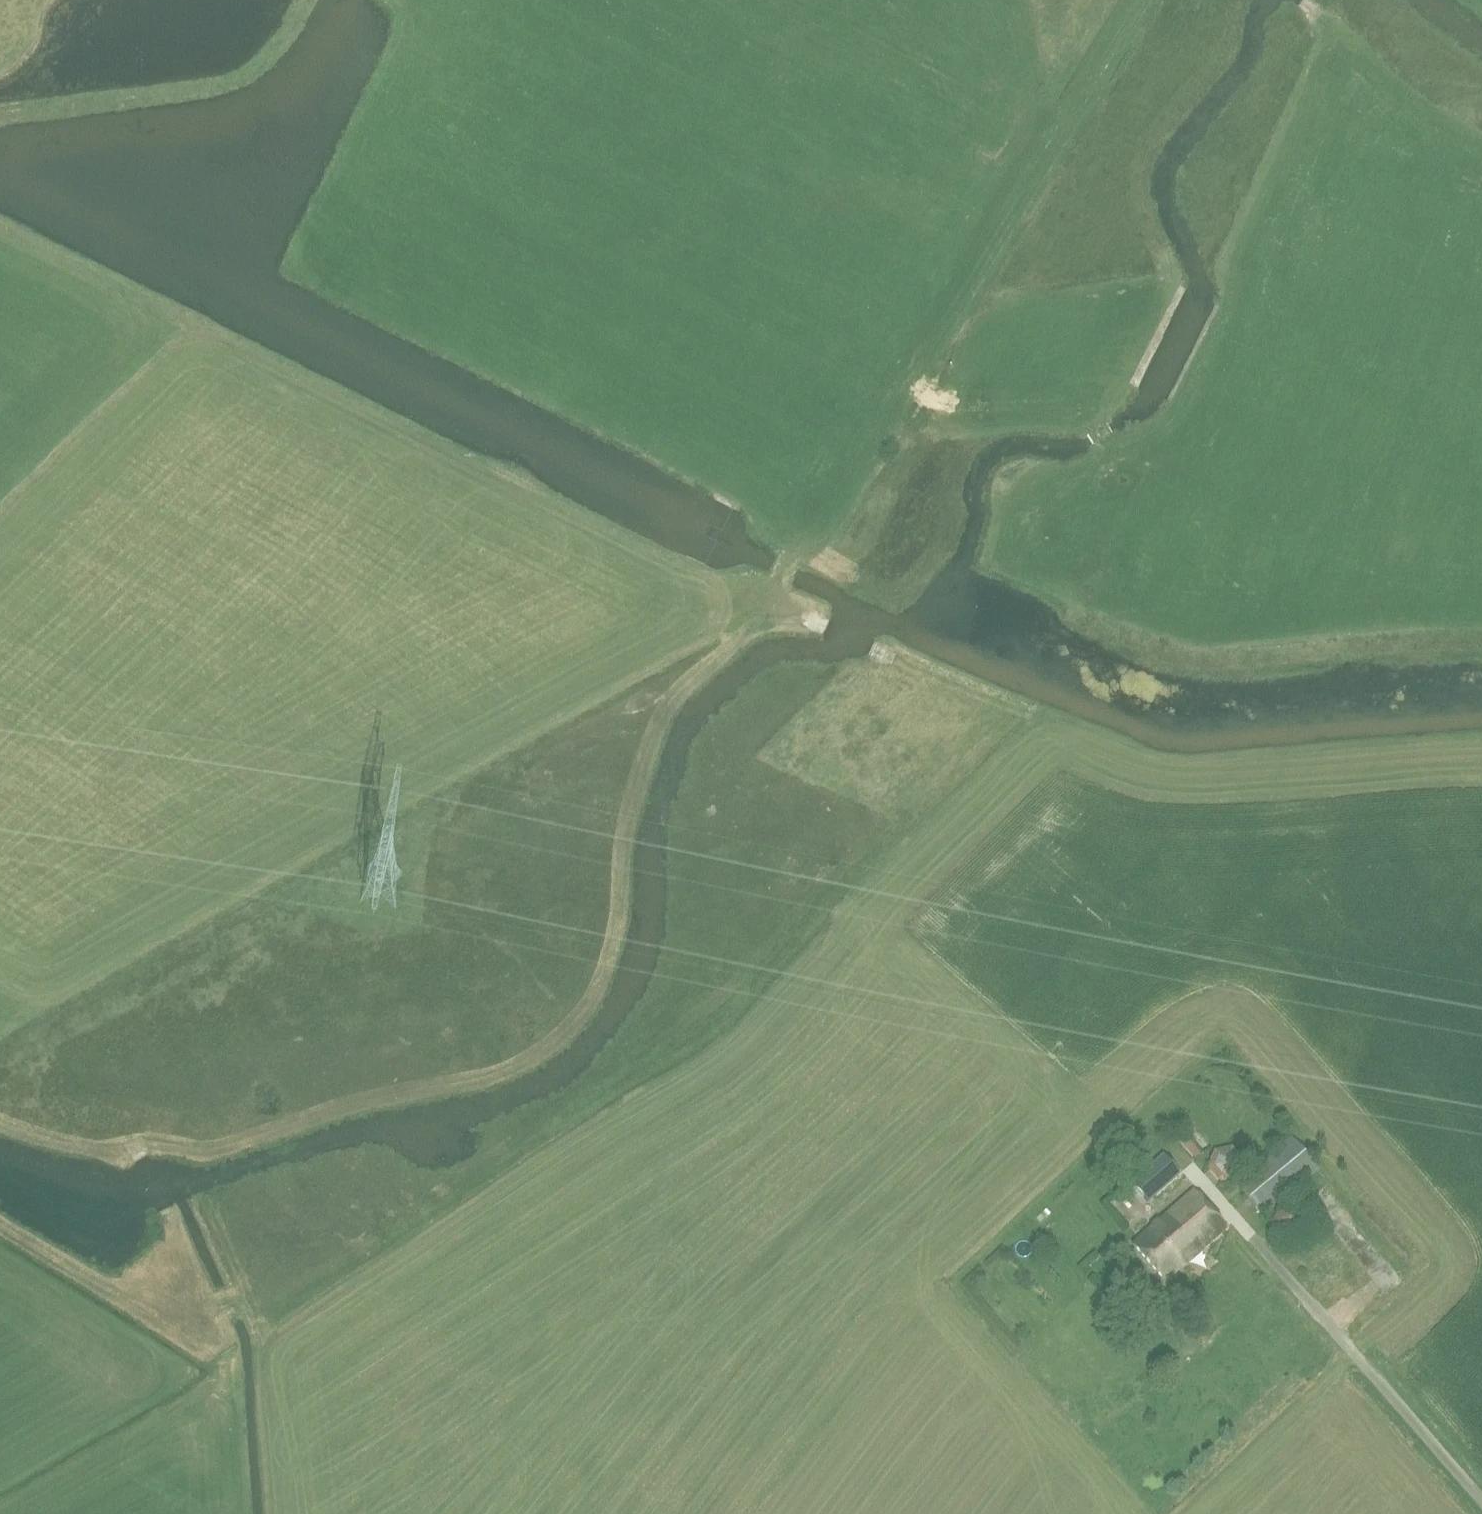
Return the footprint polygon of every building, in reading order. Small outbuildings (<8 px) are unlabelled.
[(1196,1161),(1211,1147),(1190,1123),(1175,1137),(1196,1161)] [(1263,1215),(1318,1169),(1292,1138),(1237,1184),(1263,1215)] [(1239,1179),(1246,1161),(1234,1146),(1216,1150),(1208,1168),(1219,1182),(1239,1179)] [(1149,1202),(1180,1175),(1164,1156),(1133,1184),(1149,1202)] [(1166,1282),(1226,1228),(1193,1191),(1133,1245),(1166,1282)] [(1299,1235),(1305,1219),(1295,1207),(1278,1208),(1272,1224),(1282,1237),(1299,1235)] [(1147,1433),(1155,1443),(1167,1433),(1159,1423),(1147,1433)]
